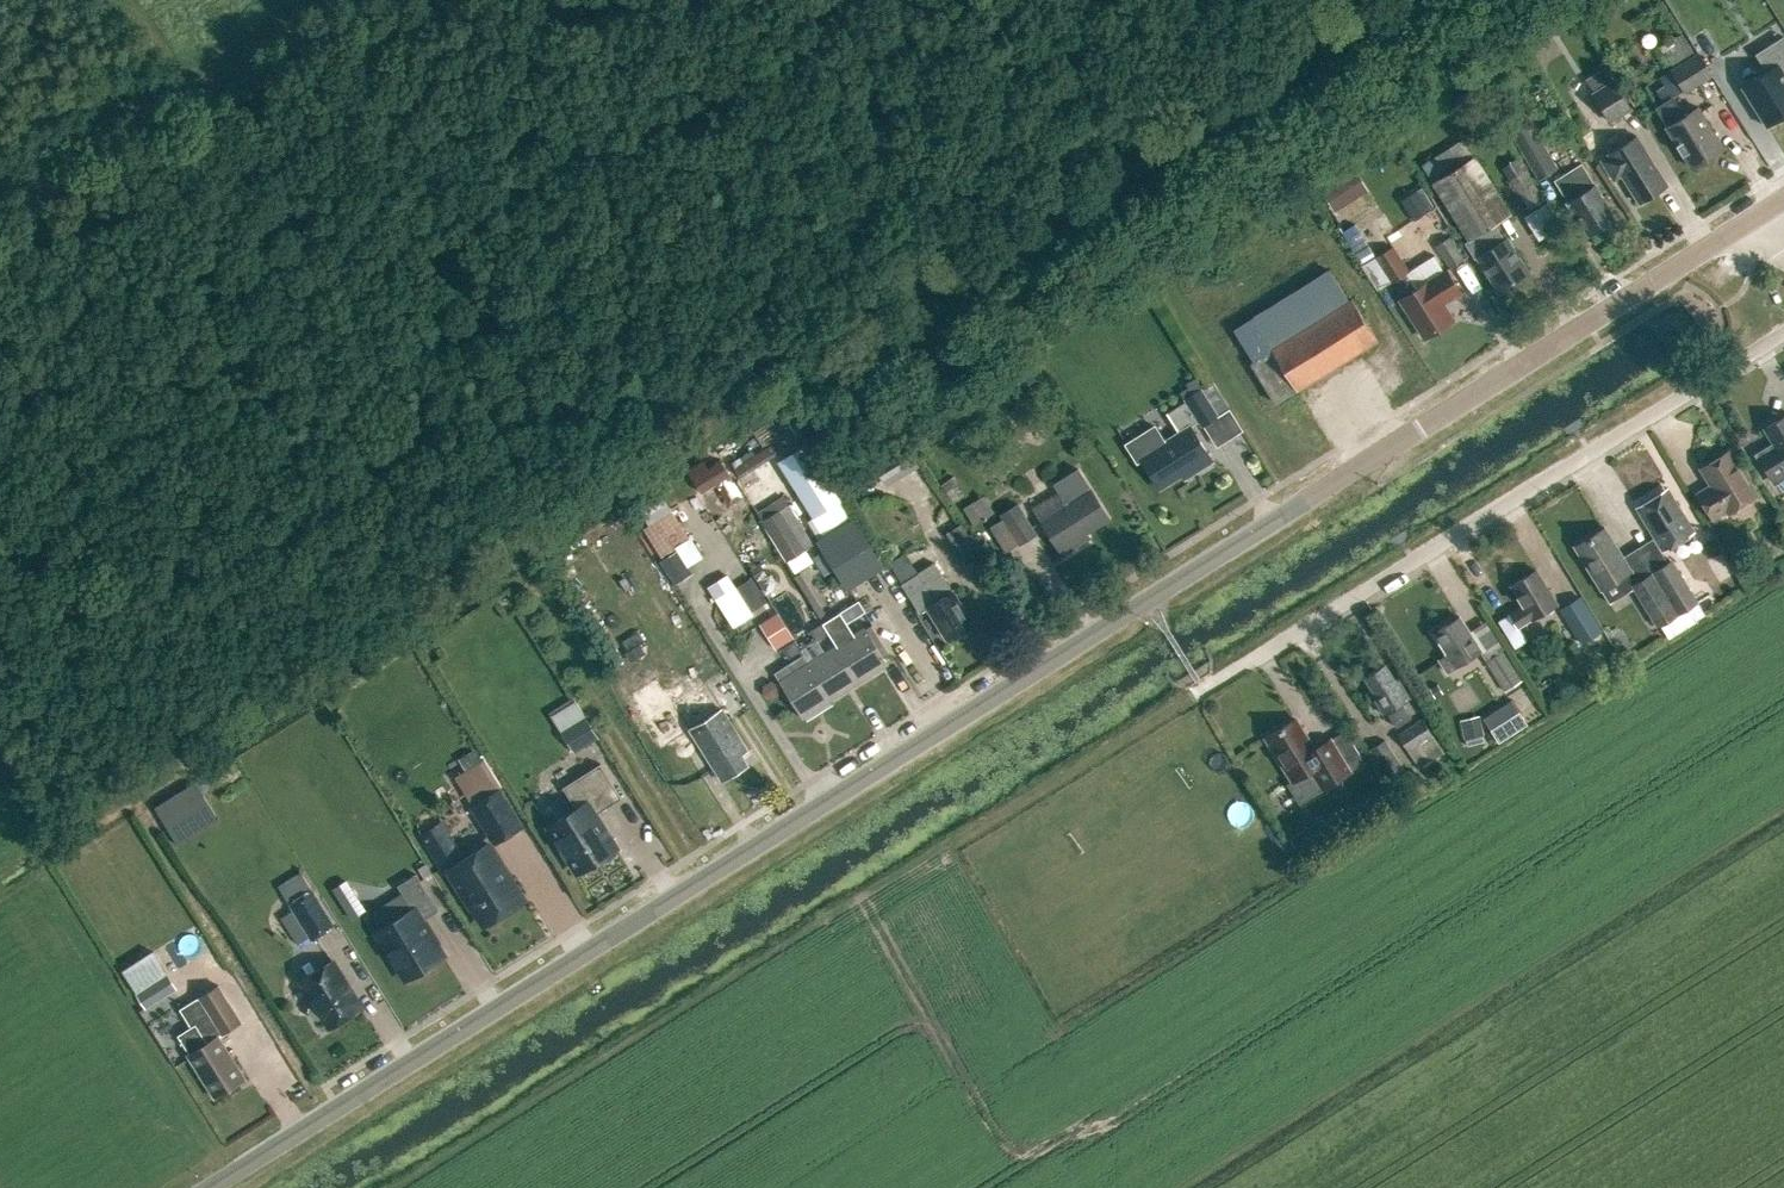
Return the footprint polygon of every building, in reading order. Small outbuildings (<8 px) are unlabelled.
[(1741,86),(1767,127),(1783,116),(1783,37),(1783,36),(1755,54),(1766,71),(1741,86)] [(1686,88),(1711,72),(1698,50),(1673,66),(1686,88)] [(1591,91),(1612,78),(1605,67),(1584,80),(1591,91)] [(1610,121),(1632,107),(1613,77),(1612,78),(1591,91),(1610,121)] [(1684,114),(1672,96),(1656,106),(1668,124),(1666,125),(1691,166),(1723,146),(1698,105),(1684,114)] [(1538,178),(1558,166),(1528,116),(1508,128),(1538,178)] [(1667,185),(1637,136),(1609,154),(1609,155),(1601,160),(1614,180),(1622,175),(1639,203),(1667,185)] [(1468,239),(1492,224),(1510,212),(1462,138),(1420,165),(1468,238),(1468,239)] [(1520,156),(1503,167),(1529,208),(1544,198),(1525,169),(1527,167),(1520,156)] [(1589,234),(1615,218),(1595,186),(1596,185),(1582,163),(1555,180),(1568,201),(1566,202),(1577,220),(1579,218),(1589,234)] [(1352,171),(1320,192),(1333,212),(1365,192),(1352,171)] [(1431,207),(1419,190),(1400,203),(1411,221),(1431,207)] [(1538,236),(1559,230),(1551,203),(1530,210),(1538,236)] [(1468,239),(1468,238),(1462,242),(1473,259),(1479,255),(1500,288),(1526,271),(1505,237),(1504,237),(1497,226),(1494,228),(1492,224),(1468,239)] [(1463,258),(1449,235),(1436,243),(1450,265),(1463,258)] [(1390,281),(1391,281),(1402,273),(1409,269),(1393,244),(1375,255),(1390,281)] [(1402,273),(1391,281),(1401,296),(1400,297),(1424,336),(1453,318),(1442,302),(1461,291),(1446,268),(1443,270),(1433,254),(1409,269),(1402,273)] [(1377,290),(1390,281),(1375,255),(1361,264),(1377,290)] [(1350,300),(1333,272),(1235,331),(1255,362),(1252,363),(1278,403),(1378,339),(1353,299),(1350,300)] [(1184,398),(1201,424),(1217,414),(1229,407),(1212,380),(1200,387),(1184,398)] [(1783,470),(1783,414),(1763,427),(1775,445),(1759,455),(1772,477),(1783,470)] [(771,422),(754,433),(766,451),(783,440),(771,422)] [(1154,425),(1125,443),(1137,462),(1141,459),(1159,487),(1181,473),(1184,477),(1212,459),(1190,425),(1165,441),(1154,425)] [(766,451),(736,470),(742,479),(796,445),(790,436),(783,440),(766,451)] [(886,484),(918,465),(903,439),(870,459),(886,484)] [(807,444),(778,461),(814,518),(842,500),(807,444)] [(1740,465),(1730,449),(1700,467),(1711,483),(1697,492),(1713,517),(1726,509),(1727,511),(1757,493),(1748,478),(1750,477),(1742,464),(1740,465)] [(1053,482),(1058,491),(1031,508),(1061,554),(1091,535),(1088,531),(1110,517),(1077,466),(1053,482)] [(721,470),(695,482),(706,506),(732,494),(721,470)] [(1662,549),(1694,530),(1668,487),(1636,507),(1662,549)] [(973,523),(994,510),(984,493),(963,506),(973,523)] [(814,518),(807,522),(819,539),(853,518),(842,500),(814,518)] [(1019,544),(1038,533),(1017,502),(1000,512),(1019,544)] [(775,503),(759,513),(766,522),(781,512),(775,503)] [(791,506),(781,512),(805,548),(814,542),(791,506)] [(675,546),(691,537),(672,509),(643,527),(661,555),(675,546)] [(789,558),(805,548),(781,512),(766,522),(789,558)] [(853,518),(819,539),(848,587),(882,565),(853,518)] [(967,564),(982,555),(961,522),(946,531),(967,564)] [(1601,588),(1631,569),(1605,526),(1575,545),(1601,588)] [(703,556),(691,537),(675,546),(678,550),(688,566),(703,556)] [(678,550),(663,560),(678,584),(693,574),(688,566),(678,550)] [(909,550),(892,560),(903,579),(920,570),(909,550)] [(1653,572),(1677,614),(1678,613),(1697,601),(1672,560),(1653,572)] [(952,591),(934,562),(918,572),(918,573),(901,583),(920,613),(928,608),(947,638),(973,622),(953,591),(952,591)] [(1531,618),(1557,602),(1536,567),(1510,584),(1522,604),(1509,612),(1510,614),(1517,625),(1530,617),(1531,618)] [(1660,624),(1677,614),(1653,572),(1633,585),(1658,625),(1660,624)] [(728,574),(708,586),(733,625),(753,613),(735,586),(728,574)] [(742,583),(753,609),(767,603),(756,577),(742,583)] [(858,601),(841,612),(847,622),(864,611),(858,601)] [(1697,601),(1678,613),(1686,627),(1706,615),(1697,601)] [(762,621),(777,648),(797,637),(782,610),(762,621)] [(1668,638),(1686,627),(1678,613),(1660,624),(1668,638)] [(1517,625),(1510,614),(1499,621),(1515,647),(1526,640),(1517,625)] [(1447,671),(1481,649),(1460,615),(1433,632),(1447,654),(1439,659),(1447,671)] [(1595,621),(1575,633),(1583,646),(1603,634),(1595,621)] [(816,640),(829,632),(823,622),(810,630),(816,640)] [(865,626),(836,644),(859,681),(888,663),(883,656),(889,652),(871,624),(866,628),(865,626)] [(788,658),(801,650),(795,640),(782,648),(788,658)] [(831,699),(859,681),(836,644),(808,662),(831,699)] [(1504,690),(1522,678),(1503,648),(1485,660),(1504,690)] [(831,699),(808,662),(799,668),(792,658),(773,670),(802,717),(831,699)] [(1394,679),(1384,663),(1365,675),(1377,696),(1374,698),(1384,713),(1387,711),(1395,726),(1411,716),(1402,701),(1410,697),(1397,677),(1394,679)] [(577,701),(553,716),(561,730),(586,715),(577,701)] [(722,708),(717,712),(689,729),(721,780),(748,763),(742,753),(748,750),(722,708)] [(1498,739),(1526,721),(1519,709),(1491,727),(1498,739)] [(574,751),(599,736),(586,715),(561,730),(574,751)] [(1295,717),(1265,736),(1292,780),(1288,782),(1299,800),(1321,787),(1350,769),(1330,737),(1314,747),(1295,717)] [(1408,749),(1433,733),(1422,717),(1397,733),(1408,749)] [(1483,735),(1480,719),(1460,723),(1463,739),(1483,735)] [(1433,733),(1408,749),(1420,767),(1444,751),(1433,733)] [(1387,777),(1404,766),(1386,738),(1369,749),(1387,777)] [(482,762),(457,777),(473,802),(497,788),(482,762)] [(578,872),(616,848),(595,814),(621,797),(600,763),(563,786),(576,808),(548,825),(566,853),(565,854),(572,866),(574,865),(578,872)] [(155,808),(168,829),(210,803),(196,782),(155,808)] [(495,842),(521,826),(503,797),(497,788),(473,802),(470,804),(495,842)] [(443,875),(448,872),(472,908),(474,907),(485,924),(524,900),(510,878),(509,879),(502,869),(504,868),(488,843),(464,858),(448,833),(434,842),(432,839),(424,844),(443,875)] [(311,887),(300,870),(278,884),(289,901),(288,902),(311,938),(335,923),(312,887),(311,887)] [(425,920),(422,921),(414,907),(431,896),(416,872),(393,886),(408,911),(377,930),(407,978),(444,956),(432,936),(434,935),(425,920)] [(346,881),(334,888),(352,917),(364,909),(346,881)] [(142,990),(173,971),(159,949),(128,968),(142,990)] [(329,1028),(362,1008),(332,961),(300,981),(313,1002),(309,1005),(308,1011),(312,1018),(318,1020),(323,1017),(329,1028)] [(177,990),(168,976),(138,995),(147,1009),(177,990)] [(242,1023),(219,986),(180,1011),(191,1029),(179,1036),(191,1055),(189,1056),(216,1099),(246,1080),(220,1038),(242,1023)]
